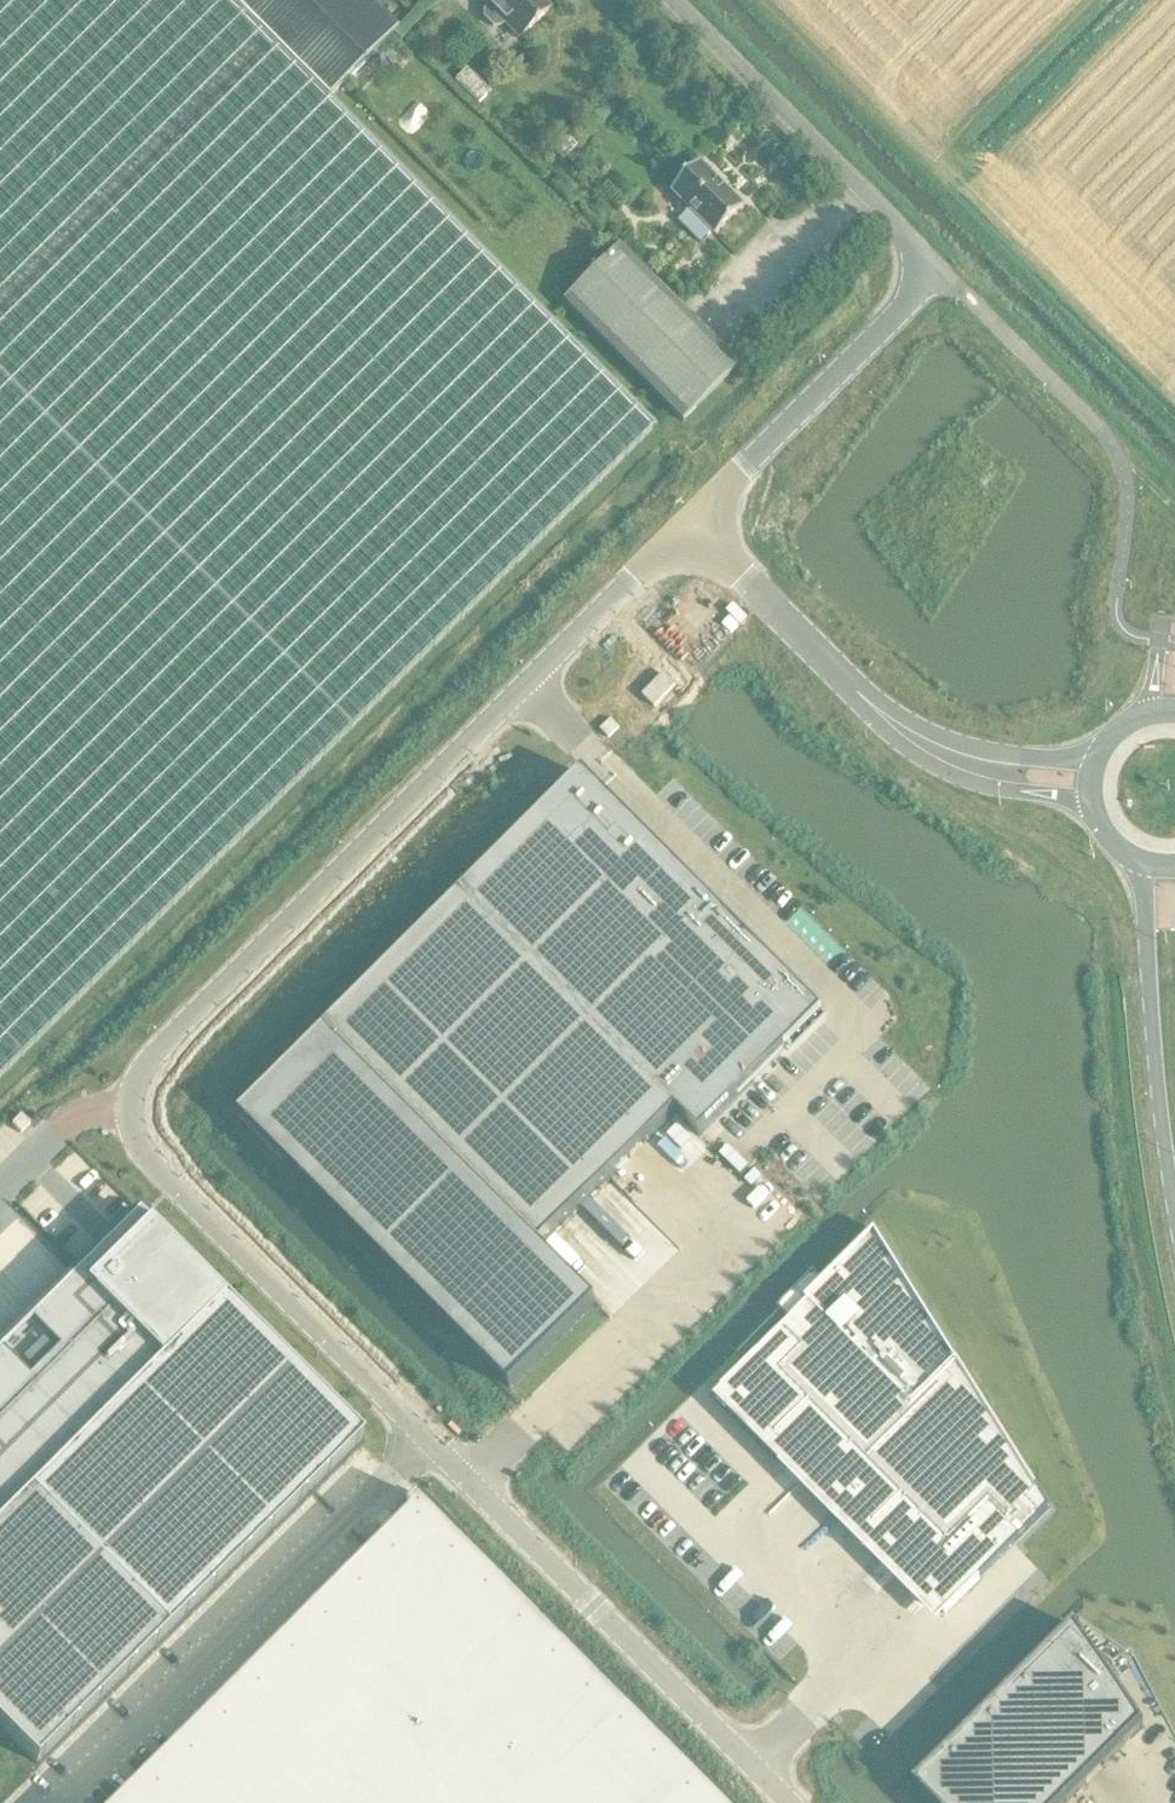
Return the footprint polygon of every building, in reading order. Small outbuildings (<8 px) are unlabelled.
[(279,801),(654,428),(328,101),(398,32),(366,0),(0,0),(0,1078),(279,801)] [(484,19),(493,28),(500,28),(505,23),(520,39),(548,11),(544,7),(544,3),(542,0),(482,0),(489,7),(484,12),(484,19)] [(674,191),(672,193),(688,211),(678,221),(700,244),(712,234),(715,237),(717,235),(744,209),(709,173),(700,164),(697,167),(694,164),(683,174),(683,175),(687,178),(674,191)] [(617,247),(562,302),(682,422),(737,367),(617,247)] [(325,1032),(239,1118),(510,1390),(597,1303),(540,1249),(676,1113),(700,1137),(822,1015),(793,987),(789,991),(779,981),(783,977),(583,775),(325,1032)] [(20,1134),(29,1126),(20,1117),(11,1125),(20,1134)] [(36,1764),(361,1439),(148,1225),(138,1215),(0,1352),(0,1728),(36,1764)] [(722,1390),(712,1399),(779,1465),(788,1456),(945,1615),(1051,1510),(875,1230),(822,1282),(803,1301),(807,1305),(789,1323),(722,1390)] [(116,1802),(724,1802),(700,1779),(479,1558),(421,1499),(116,1802)] [(914,1787),(930,1802),(1067,1802),(1143,1727),(1075,1625),(914,1787)]
